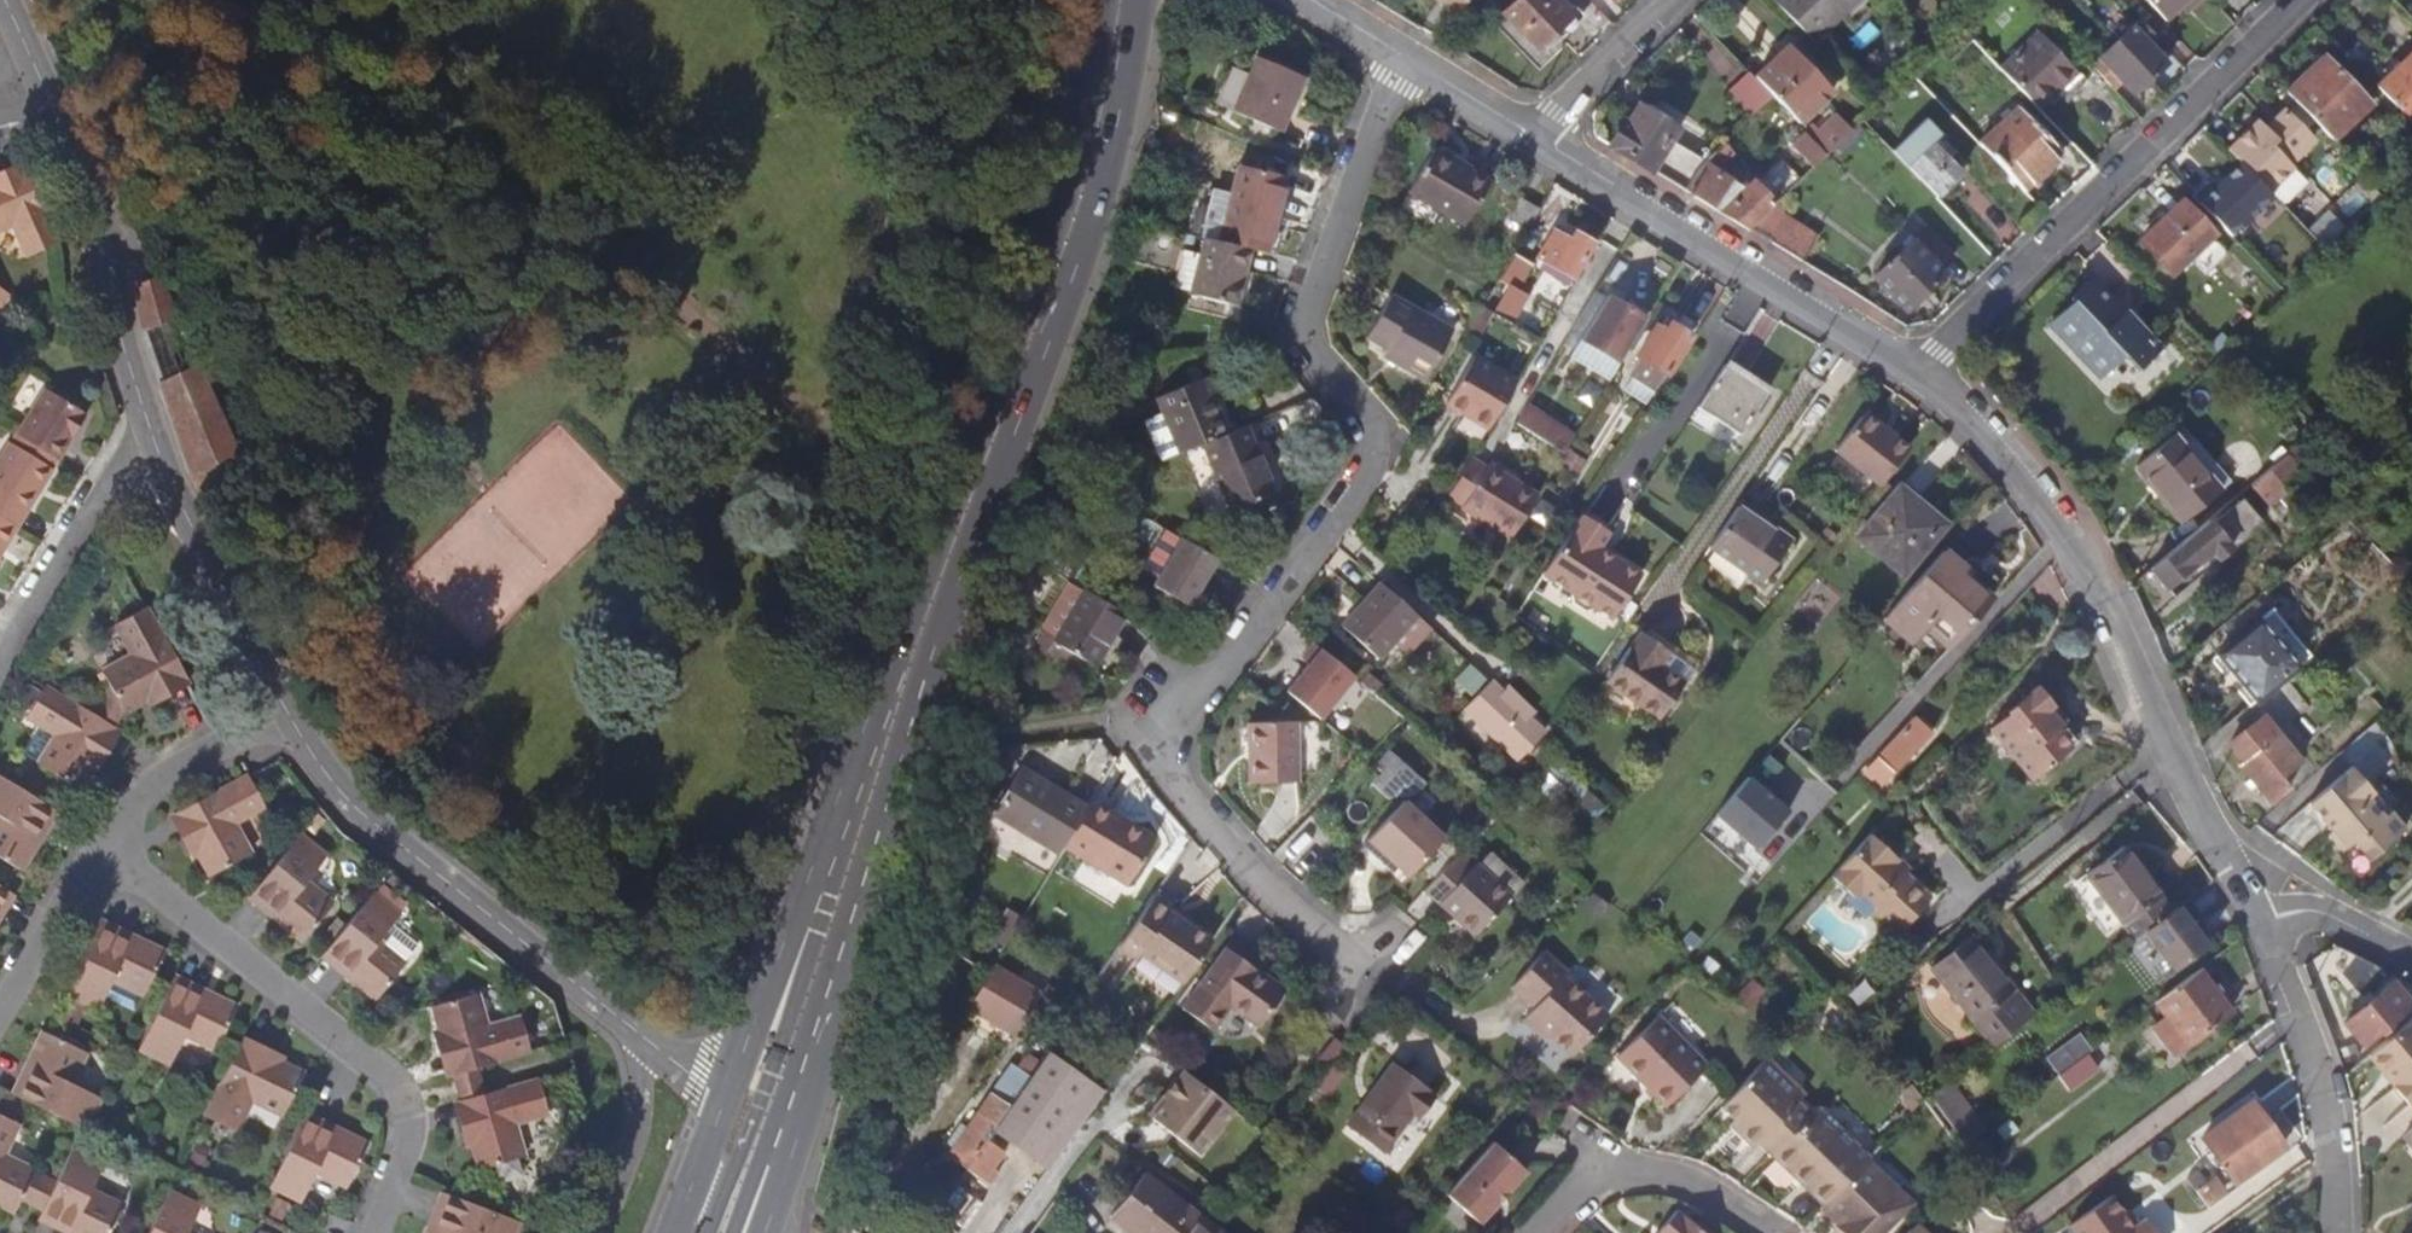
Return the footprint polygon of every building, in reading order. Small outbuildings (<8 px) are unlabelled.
[(1453,14),(1467,0),(1440,0),(1453,14)] [(1573,14),(1560,0),(1518,0),(1505,13),(1539,48),(1573,14)] [(1809,38),(1848,0),(1773,0),(1809,38)] [(2047,18),(2060,6),(2054,0),(2040,0),(2034,5),(2047,18)] [(2201,0),(2147,0),(2166,20),(2187,1),(2193,7),(2201,0)] [(2156,37),(2139,19),(2115,43),(2147,77),(2164,61),(2148,45),(2156,37)] [(1972,38),(1961,26),(1948,40),(1959,50),(1972,38)] [(2002,68),(2039,108),(2076,72),(2039,34),(2002,68)] [(2147,77),(2115,43),(2111,47),(2143,80),(2147,77)] [(1755,78),(1772,96),(1799,125),(1833,93),(1788,46),(1755,78)] [(2091,66),(2108,83),(2116,76),(2131,92),(2143,80),(2111,47),(2091,66)] [(1233,110),(1280,130),(1303,75),(1257,55),(1233,110)] [(2379,87),(2411,122),(2411,55),(2379,87)] [(2288,93),(2333,140),(2370,104),(2324,57),(2288,93)] [(1233,64),(1221,102),(1234,107),(1246,69),(1233,64)] [(1752,115),(1772,96),(1755,78),(1748,72),(1729,90),(1752,115)] [(1610,146),(1651,171),(1668,143),(1676,129),(1639,108),(1628,126),(1624,123),(1610,146)] [(2250,129),(2228,151),(2270,193),(2294,170),(2290,165),(2314,142),(2285,112),(2266,131),(2262,127),(2255,134),(2250,129)] [(1815,142),(1828,154),(1833,149),(1852,131),(1840,118),(1815,142)] [(1910,167),(1938,196),(1962,171),(1949,159),(1957,151),(1942,136),(1941,136),(1926,120),(1894,151),(1910,167)] [(1981,144),(2024,189),(2049,165),(2005,121),(1981,144)] [(1852,131),(1833,149),(1839,155),(1861,132),(1856,127),(1852,131)] [(1816,166),(1828,154),(1815,142),(1806,132),(1794,143),(1816,166)] [(1725,142),(1704,163),(1712,168),(1732,149),(1725,142)] [(1651,171),(1683,190),(1704,163),(1668,143),(1651,171)] [(1409,192),(1466,224),(1488,185),(1459,169),(1461,165),(1433,149),(1409,192)] [(1250,248),(1268,253),(1286,174),(1237,163),(1218,240),(1250,248)] [(1683,190),(1749,230),(1775,205),(1753,183),(1746,190),(1712,168),(1704,163),(1683,190)] [(29,169),(0,182),(0,232),(15,225),(30,257),(62,242),(47,209),(29,169)] [(2314,264),(2327,252),(2284,207),(2271,195),(2258,208),(2314,264)] [(1506,218),(1527,231),(1538,213),(1516,200),(1506,218)] [(2141,241),(2172,274),(2213,234),(2182,202),(2141,241)] [(1538,255),(1572,277),(1594,241),(1575,230),(1570,238),(1553,228),(1538,255)] [(1938,268),(1950,255),(1924,228),(1875,276),(1907,310),(1944,274),(1938,268)] [(1778,248),(1801,262),(1810,247),(1786,233),(1778,248)] [(1250,248),(1218,240),(1206,238),(1193,293),(1237,303),(1250,248)] [(1494,312),(1511,322),(1530,293),(1520,288),(1534,263),(1515,253),(1500,280),(1511,286),(1494,312)] [(144,333),(145,334),(177,317),(158,277),(155,278),(138,285),(144,333)] [(2141,368),(2165,345),(2127,305),(2120,311),(2089,278),(2071,295),(2074,299),(2054,318),(2112,378),(2133,359),(2141,368)] [(0,289),(0,315),(13,298),(0,289)] [(1385,355),(1426,378),(1453,332),(1390,295),(1366,337),(1388,350),(1385,355)] [(1646,319),(1608,295),(1582,337),(1574,351),(1612,375),(1621,360),(1646,319)] [(145,334),(163,390),(202,372),(201,369),(177,317),(145,334)] [(1630,375),(1654,391),(1689,336),(1671,325),(1667,332),(1657,326),(1637,356),(1641,359),(1630,375)] [(1487,426),(1514,381),(1472,356),(1442,406),(1460,417),(1463,412),(1487,426)] [(1709,391),(1700,406),(1740,433),(1768,391),(1726,364),(1709,391)] [(163,390),(189,468),(235,447),(202,372),(163,390)] [(1204,445),(1238,430),(1219,385),(1164,407),(1166,414),(1147,422),(1163,462),(1182,454),(1204,445)] [(22,435),(64,462),(93,413),(51,389),(22,435)] [(1527,399),(1515,420),(1565,451),(1577,430),(1527,399)] [(1881,488),(1910,451),(1866,415),(1836,451),(1881,488)] [(1246,427),(1238,430),(1204,445),(1233,513),(1275,495),(1246,427)] [(2183,521),(2220,490),(2173,435),(2137,466),(2183,521)] [(24,528),(58,471),(13,443),(0,465),(0,514),(24,528)] [(2298,445),(2251,484),(2277,517),(2325,477),(2298,445)] [(189,470),(199,490),(245,468),(235,447),(189,468),(189,470)] [(1470,454),(1448,491),(1465,502),(1463,506),(1511,538),(1539,492),(1492,461),(1489,466),(1470,454)] [(1908,571),(1945,525),(1896,486),(1859,532),(1908,571)] [(2234,502),(2184,542),(2187,546),(2240,505),(2236,500),(2234,502)] [(1740,505),(1711,546),(1741,566),(1770,527),(1740,505)] [(2184,542),(2168,554),(2172,558),(2154,573),(2167,587),(2207,556),(2214,563),(2258,528),(2240,505),(2187,546),(2184,542)] [(24,528),(0,514),(0,567),(24,528)] [(1579,516),(1542,574),(1571,593),(1574,603),(1585,610),(1595,608),(1612,619),(1641,574),(1615,558),(1613,561),(1597,550),(1610,533),(1582,515),(1581,517),(1579,516)] [(1770,527),(1741,566),(1762,581),(1790,541),(1770,527)] [(1833,550),(1840,540),(1828,531),(1820,540),(1833,550)] [(1222,561),(1182,538),(1156,585),(1195,607),(1222,561)] [(1943,551),(1885,618),(1907,638),(1921,621),(1950,646),(1990,599),(1961,574),(1965,570),(1943,551)] [(2168,554),(2150,569),(2154,573),(2172,558),(2168,554)] [(1125,613),(1064,579),(1039,628),(1054,635),(1052,640),(1095,664),(1125,613)] [(1418,614),(1388,590),(1379,583),(1345,620),(1382,654),(1418,614)] [(187,680),(147,608),(118,624),(134,656),(105,672),(127,712),(149,701),(187,680)] [(1676,655),(1688,638),(1656,614),(1616,669),(1648,693),(1676,655)] [(2258,700),(2300,665),(2260,619),(2219,654),(2258,700)] [(1054,635),(1039,628),(1036,634),(1037,646),(1089,675),(1095,664),(1052,640),(1054,635)] [(1348,675),(1308,643),(1296,659),(1303,664),(1283,692),(1315,717),(1348,675)] [(1676,655),(1648,693),(1670,709),(1698,671),(1676,655)] [(1328,712),(1342,724),(1372,688),(1358,676),(1328,712)] [(1491,679),(1463,708),(1519,760),(1547,731),(1491,679)] [(2029,779),(2068,747),(2053,729),(2058,725),(2063,721),(2049,705),(2034,686),(2004,711),(2006,713),(1987,728),(2029,779)] [(116,731),(46,688),(29,718),(57,735),(39,766),(63,779),(80,790),(93,768),(116,731)] [(1913,718),(1865,770),(1881,785),(1929,733),(1913,718)] [(2243,763),(2276,735),(2262,718),(2228,745),(2243,763)] [(1245,785),(1294,783),(1291,722),(1243,724),(1244,751),(1249,751),(1249,765),(1244,766),(1245,785)] [(2243,763),(2239,766),(2271,804),(2289,788),(2280,778),(2299,762),(2276,735),(2243,763)] [(1067,845),(1091,805),(1026,765),(999,811),(1063,851),(1067,845)] [(2354,767),(2311,803),(2348,847),(2355,841),(2371,860),(2407,830),(2392,812),(2385,818),(2369,798),(2375,793),(2354,767)] [(1748,775),(1716,811),(1756,846),(1788,810),(1748,775)] [(36,847),(31,844),(53,809),(48,805),(0,776),(0,859),(15,869),(21,872),(36,847)] [(249,778),(244,781),(179,816),(198,856),(212,878),(232,868),(253,856),(236,825),(265,808),(249,778)] [(2375,793),(2369,798),(2385,818),(2392,812),(2401,804),(2385,785),(2375,793)] [(1445,831),(1405,794),(1365,837),(1381,853),(1385,848),(1409,870),(1445,831)] [(1095,797),(1091,805),(1067,845),(1129,884),(1155,839),(1114,815),(1117,810),(1095,797)] [(301,833),(257,888),(254,893),(286,920),(283,923),(305,942),(313,933),(336,905),(308,882),(329,856),(301,833)] [(1852,854),(1829,879),(1847,896),(1855,897),(1859,893),(1874,908),(1869,913),(1894,938),(1928,902),(1891,866),(1895,862),(1868,837),(1852,854)] [(1433,885),(1471,849),(1463,842),(1428,880),(1433,885)] [(2135,939),(2146,931),(2172,911),(2123,847),(2086,875),(2135,939)] [(1458,908),(1496,873),(1471,849),(1433,885),(1458,908)] [(1496,873),(1458,908),(1478,927),(1513,890),(1496,873)] [(3,890),(0,888),(0,907),(9,893),(3,890)] [(375,893),(331,947),(327,952),(361,980),(358,984),(379,1002),(387,993),(410,965),(383,942),(403,915),(375,893)] [(1174,908),(1156,896),(1115,954),(1133,967),(1138,960),(1179,989),(1213,943),(1179,919),(1178,920),(1170,915),(1174,908)] [(2172,911),(2146,931),(2174,969),(2205,946),(2212,940),(2197,920),(2190,926),(2176,908),(2172,911)] [(102,929),(68,998),(99,1013),(113,983),(146,999),(154,982),(166,955),(141,943),(139,948),(102,929)] [(1995,1045),(2029,1018),(2008,993),(2012,989),(1969,938),(1932,969),(1995,1045)] [(1571,1051),(1610,1009),(1567,970),(1570,967),(1546,944),(1513,979),(1538,1002),(1525,1016),(1545,1035),(1549,1030),(1571,1051)] [(1234,1004),(1260,1023),(1286,988),(1271,976),(1266,981),(1244,965),(1248,960),(1229,946),(1185,1005),(1216,1027),(1234,1004)] [(1013,1038),(1042,995),(995,964),(988,975),(968,1008),(1013,1038)] [(2198,970),(2157,1002),(2169,1017),(2155,1028),(2175,1056),(2231,1012),(2198,970)] [(237,1010),(214,998),(213,1002),(173,983),(170,990),(139,1052),(171,1069),(187,1036),(218,1052),(220,1048),(237,1010)] [(2406,997),(2393,983),(2348,1025),(2364,1045),(2404,1010),(2399,1004),(2406,997)] [(452,1075),(529,1054),(520,1019),(486,1028),(478,998),(433,1010),(439,1033),(452,1075)] [(1648,1014),(1610,1057),(1662,1104),(1701,1062),(1648,1014)] [(2368,1058),(2408,1109),(2411,1106),(2411,1025),(2411,1024),(2368,1058)] [(2069,1089),(2104,1068),(2083,1032),(2048,1052),(2069,1089)] [(44,1034),(32,1058),(37,1061),(18,1099),(82,1131),(86,1133),(103,1100),(72,1085),(87,1055),(50,1036),(44,1034)] [(304,1075),(281,1064),(242,1044),(236,1056),(207,1117),(240,1132),(253,1105),(285,1117),(304,1075)] [(1763,1056),(1719,1104),(1739,1123),(1739,1133),(1747,1140),(1757,1140),(1772,1154),(1811,1112),(1796,1099),(1794,1083),(1763,1056)] [(1008,1106),(1034,1069),(1017,1057),(953,1148),(970,1160),(1008,1106)] [(1008,1106),(970,1160),(993,1177),(1002,1164),(997,1161),(1053,1082),(1044,1075),(1048,1068),(1039,1062),(1034,1069),(1008,1106)] [(1348,1125),(1384,1153),(1415,1112),(1422,1117),(1436,1098),(1429,1093),(1432,1089),(1396,1062),(1348,1125)] [(1237,1107),(1186,1067),(1165,1093),(1170,1097),(1156,1115),(1202,1152),(1237,1107)] [(1911,1085),(1915,1082),(1906,1070),(1901,1074),(1911,1085)] [(1958,1078),(1937,1090),(1963,1140),(1985,1129),(1958,1078)] [(1926,1095),(1915,1082),(1911,1085),(1908,1088),(1908,1102),(1910,1104),(1915,1108),(1926,1095)] [(539,1083),(460,1105),(473,1147),(480,1172),(524,1160),(516,1126),(549,1117),(539,1083)] [(2233,1182),(2282,1148),(2251,1103),(2202,1138),(2233,1182)] [(1905,1120),(1915,1108),(1910,1104),(1900,1116),(1905,1120)] [(1811,1112),(1772,1154),(1805,1184),(1810,1179),(1833,1200),(1870,1159),(1873,1156),(1817,1105),(1811,1112)] [(16,1214),(23,1199),(36,1172),(4,1157),(18,1127),(0,1118),(0,1206),(16,1214)] [(304,1121),(300,1128),(271,1190),(304,1205),(319,1173),(349,1187),(360,1164),(368,1146),(348,1137),(346,1141),(304,1121)] [(2403,1137),(2411,1147),(2411,1129),(2403,1137)] [(1495,1142),(1448,1194),(1480,1222),(1498,1202),(1496,1200),(1506,1188),(1508,1190),(1526,1170),(1495,1142)] [(1980,1162),(1989,1156),(1982,1145),(1973,1151),(1980,1162)] [(42,1215),(80,1232),(111,1232),(123,1208),(92,1193),(107,1162),(75,1146),(44,1209),(42,1215)] [(1826,1208),(1855,1232),(1890,1232),(1917,1202),(1870,1159),(1833,1200),(1826,1208)] [(1207,1223),(1144,1174),(1112,1216),(1133,1232),(1200,1232),(1207,1223)] [(2216,1174),(2198,1186),(2210,1205),(2229,1192),(2216,1174)] [(204,1207),(172,1191),(152,1232),(193,1232),(204,1207)] [(529,1227),(457,1200),(450,1197),(436,1232),(527,1232),(529,1227)] [(2071,1232),(2134,1232),(2123,1219),(2111,1202),(2071,1232)] [(1673,1208),(1657,1227),(1661,1230),(1659,1232),(1704,1232),(1673,1208)] [(2123,1219),(2134,1232),(2136,1232),(2140,1230),(2128,1215),(2123,1219)] [(1200,1232),(1220,1232),(1207,1223),(1200,1232)] [(1918,1224),(1910,1232),(1929,1232),(1918,1224)] [(2147,1225),(2140,1230),(2136,1232),(2153,1232),(2147,1225)]
